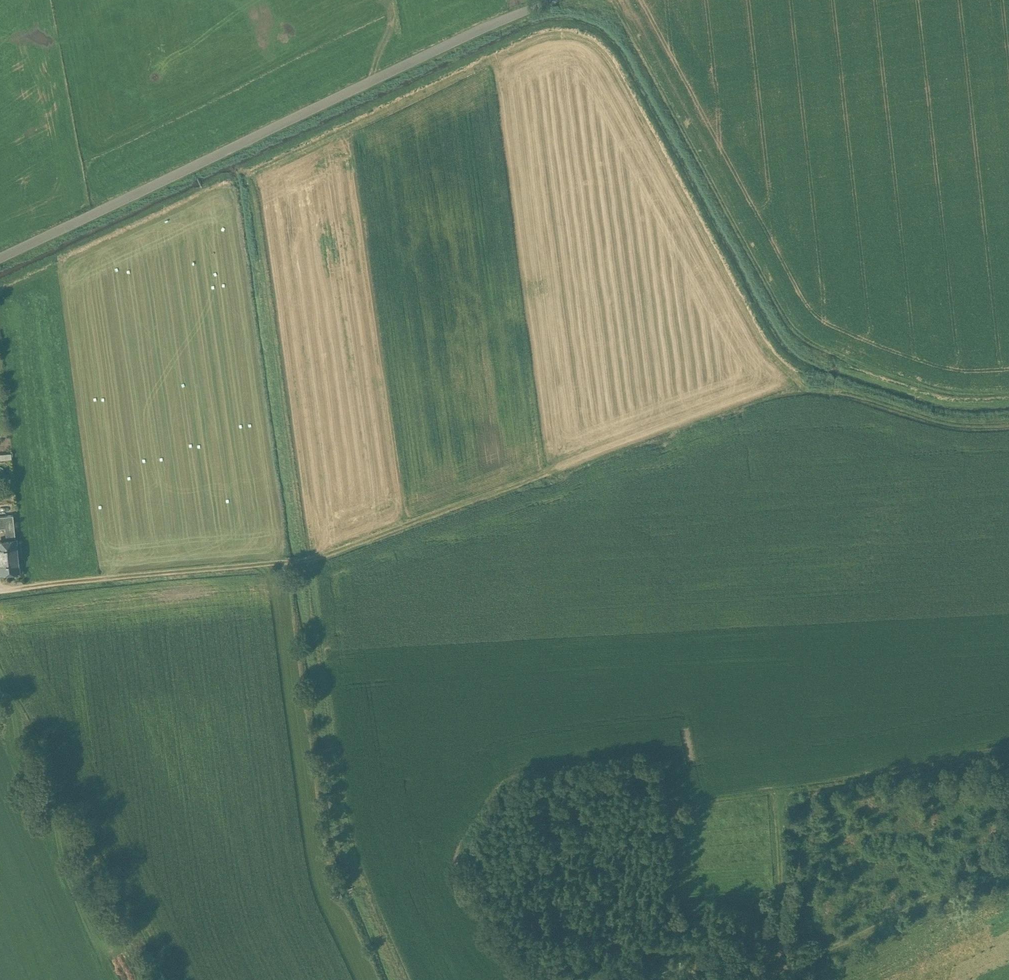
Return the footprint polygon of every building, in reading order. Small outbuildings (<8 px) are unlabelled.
[(13,533),(11,514),(0,516),(0,528),(5,527),(6,534),(13,533)] [(6,534),(7,540),(0,541),(0,566),(0,569),(18,567),(13,533),(6,534)]
